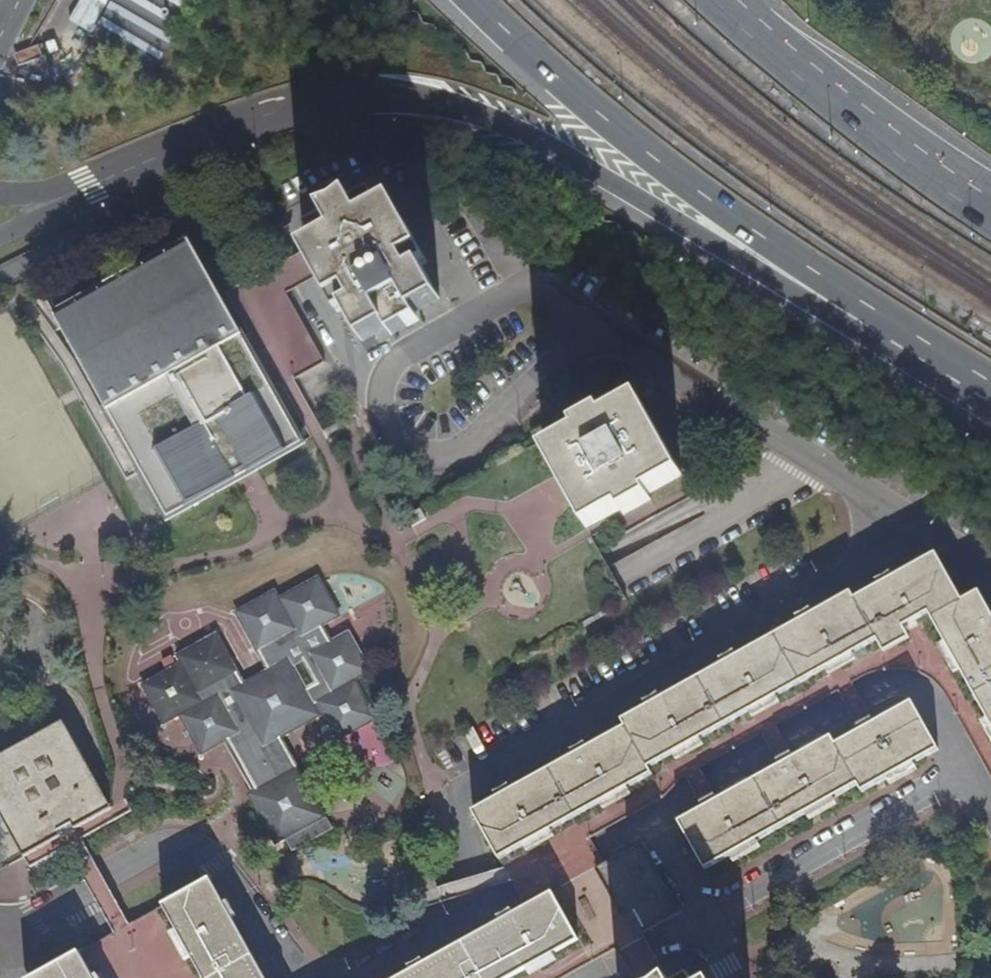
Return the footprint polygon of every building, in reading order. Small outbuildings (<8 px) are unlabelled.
[(194,0),(112,0),(92,34),(97,35),(151,68),(194,0)] [(382,209),(375,197),(372,198),(359,205),(351,210),(342,214),(310,232),(317,245),(311,249),(325,273),(318,277),(333,303),(340,300),(364,343),(441,301),(417,258),(423,254),(408,227),(401,230),(388,206),(382,209)] [(273,388),(245,341),(191,243),(56,318),(169,519),(236,482),(242,478),(303,444),(273,388)] [(245,341),(273,388),(279,385),(281,388),(325,364),(273,270),(229,295),(252,337),(245,341)] [(588,529),(682,475),(639,399),(606,418),(602,412),(576,427),(579,433),(545,452),(558,476),(574,505),(588,529)] [(413,528),(427,520),(424,515),(422,510),(407,518),(413,528)] [(502,862),(522,851),(540,840),(620,795),(654,777),(651,770),(688,749),(766,705),(842,662),(880,641),(884,648),(911,633),(918,629),(925,625),(935,620),(950,648),(957,661),(990,721),(990,610),(982,593),(964,602),(955,585),(950,588),(933,558),(858,600),(853,593),(624,722),(627,729),(475,814),(502,862)] [(356,630),(355,631),(340,640),(328,622),(346,612),(325,575),(287,597),(282,589),(245,611),(276,666),(251,681),(223,633),(187,654),(190,661),(152,683),(172,721),(188,712),(209,749),(234,735),(238,743),(263,786),(256,790),(258,793),(256,794),(279,833),(282,838),(330,810),(288,736),(332,709),(346,732),(373,718),(379,714),(376,704),(359,675),(366,670),(376,665),(356,630)] [(860,786),(865,794),(940,751),(914,704),(876,725),(875,725),(870,728),(863,732),(838,746),(834,740),(796,760),(788,764),(782,768),(778,770),(720,802),(714,806),(705,810),(682,823),(708,871),(860,786)] [(25,858),(114,808),(66,725),(0,761),(0,815),(25,858)] [(633,914),(645,937),(683,916),(645,845),(598,871),(625,919),(633,914)] [(212,882),(165,908),(204,977),(266,977),(212,882)] [(555,895),(529,909),(406,977),(517,977),(542,964),(581,942),(555,895)] [(82,955),(43,977),(95,977),(82,955)]
